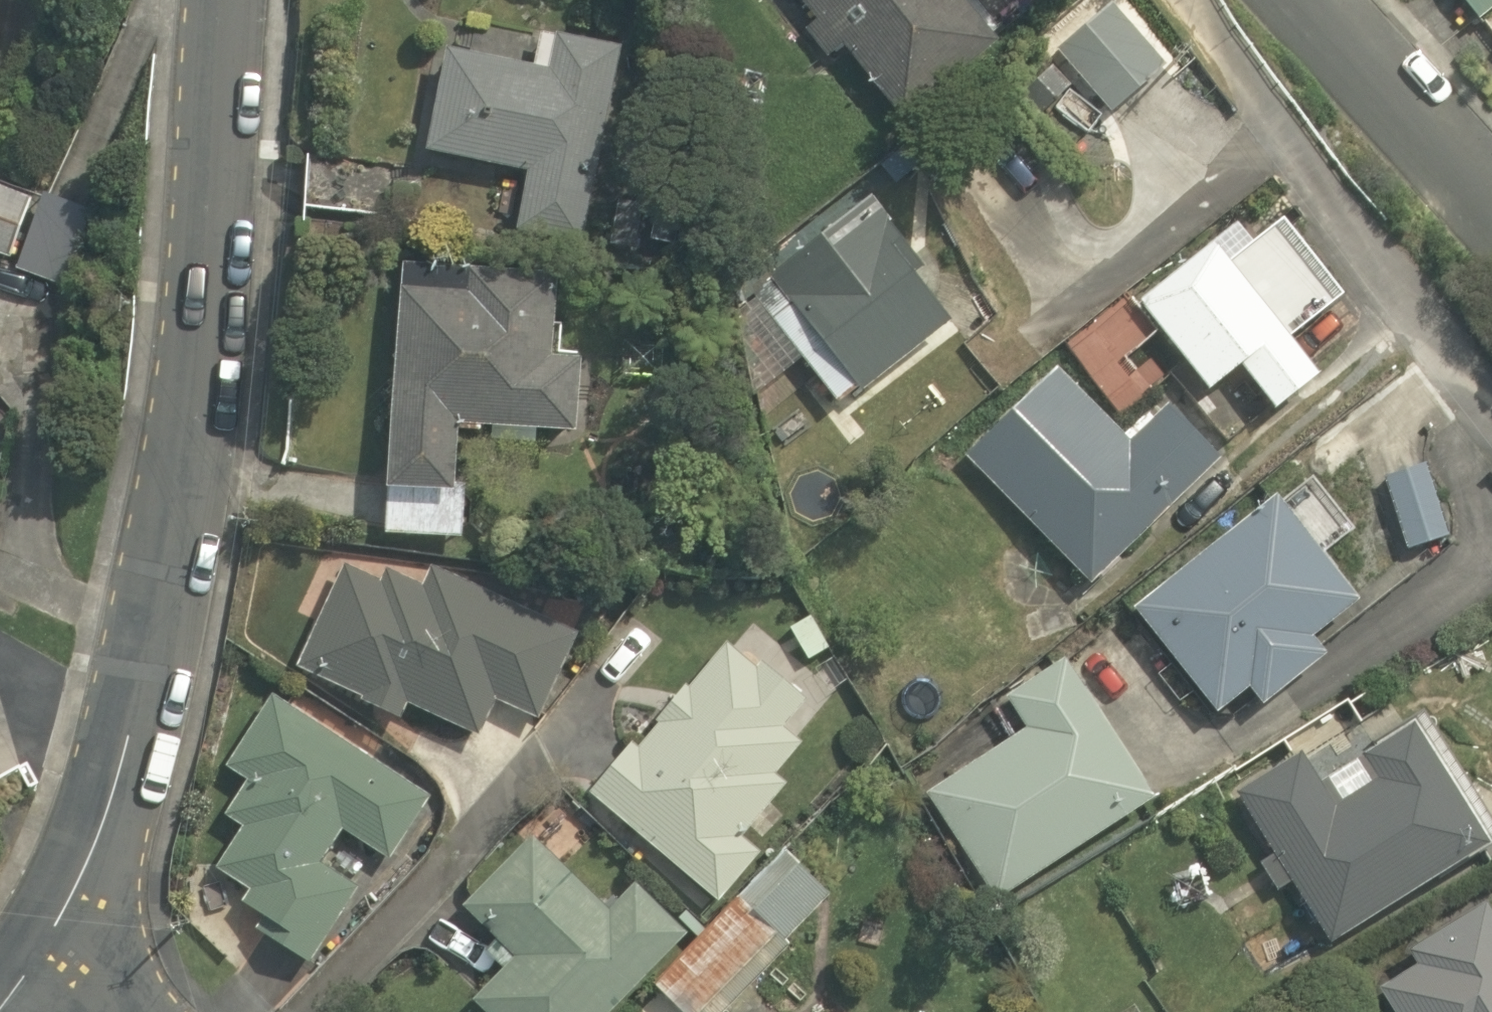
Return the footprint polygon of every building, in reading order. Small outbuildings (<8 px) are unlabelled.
[(849,45),(903,118),(1004,44),(972,0),(782,0),(827,61),(849,45)] [(1491,13),(1491,0),(1457,0),(1474,25),(1491,13)] [(1166,70),(1124,15),(1068,59),(1110,113),(1166,70)] [(426,145),(522,158),(513,219),(586,229),(595,168),(613,40),(529,28),(526,46),(442,34),(426,145)] [(6,258),(31,191),(0,180),(0,256),(6,258)] [(914,268),(925,259),(864,183),(743,280),(846,407),(955,319),(914,268)] [(1298,332),(1316,318),(1349,293),(1282,206),(1249,232),(1238,216),(1135,296),(1207,389),(1238,365),(1245,374),(1272,409),(1326,368),(1298,332)] [(383,491),(386,491),(384,532),(468,537),(471,479),(458,478),(460,433),(474,433),(575,440),(580,353),(560,351),(565,278),(483,273),(396,268),(383,491)] [(11,300),(0,296),(0,333),(11,300)] [(1087,583),(1130,546),(1123,544),(1219,453),(1158,390),(1115,424),(1068,369),(969,455),(1087,583)] [(1427,466),(1384,479),(1405,549),(1449,536),(1427,466)] [(1264,709),(1330,654),(1314,634),(1340,613),(1351,626),(1376,605),(1277,485),(1129,608),(1217,714),(1248,689),(1264,709)] [(298,662),(409,721),(415,709),(472,739),(492,700),(530,721),(577,632),(442,561),(430,584),(360,547),(298,662)] [(720,900),(771,845),(752,826),(793,782),(779,770),(810,737),(795,723),(805,713),(816,723),(840,696),(748,610),(590,778),(720,900)] [(1070,652),(1007,688),(1026,721),(928,777),(998,897),(1158,804),(1070,652)] [(1293,883),(1325,939),(1491,846),(1491,825),(1417,690),(1241,787),(1276,850),(1262,858),(1280,890),(1293,883)] [(256,926),(312,957),(317,960),(360,883),(326,865),(341,839),(384,863),(424,792),(252,696),(215,762),(244,779),(222,818),(240,828),(217,869),(252,889),(244,905),(263,915),(256,926)] [(536,830),(521,846),(515,840),(461,895),(496,930),(482,944),(499,960),(475,983),(504,1011),(603,1011),(688,926),(610,848),(589,828),(562,856),(536,830)] [(832,887),(779,841),(657,980),(694,1011),(722,1011),(832,887)] [(1367,962),(1396,1011),(1491,1011),(1491,888),(1367,962)]
